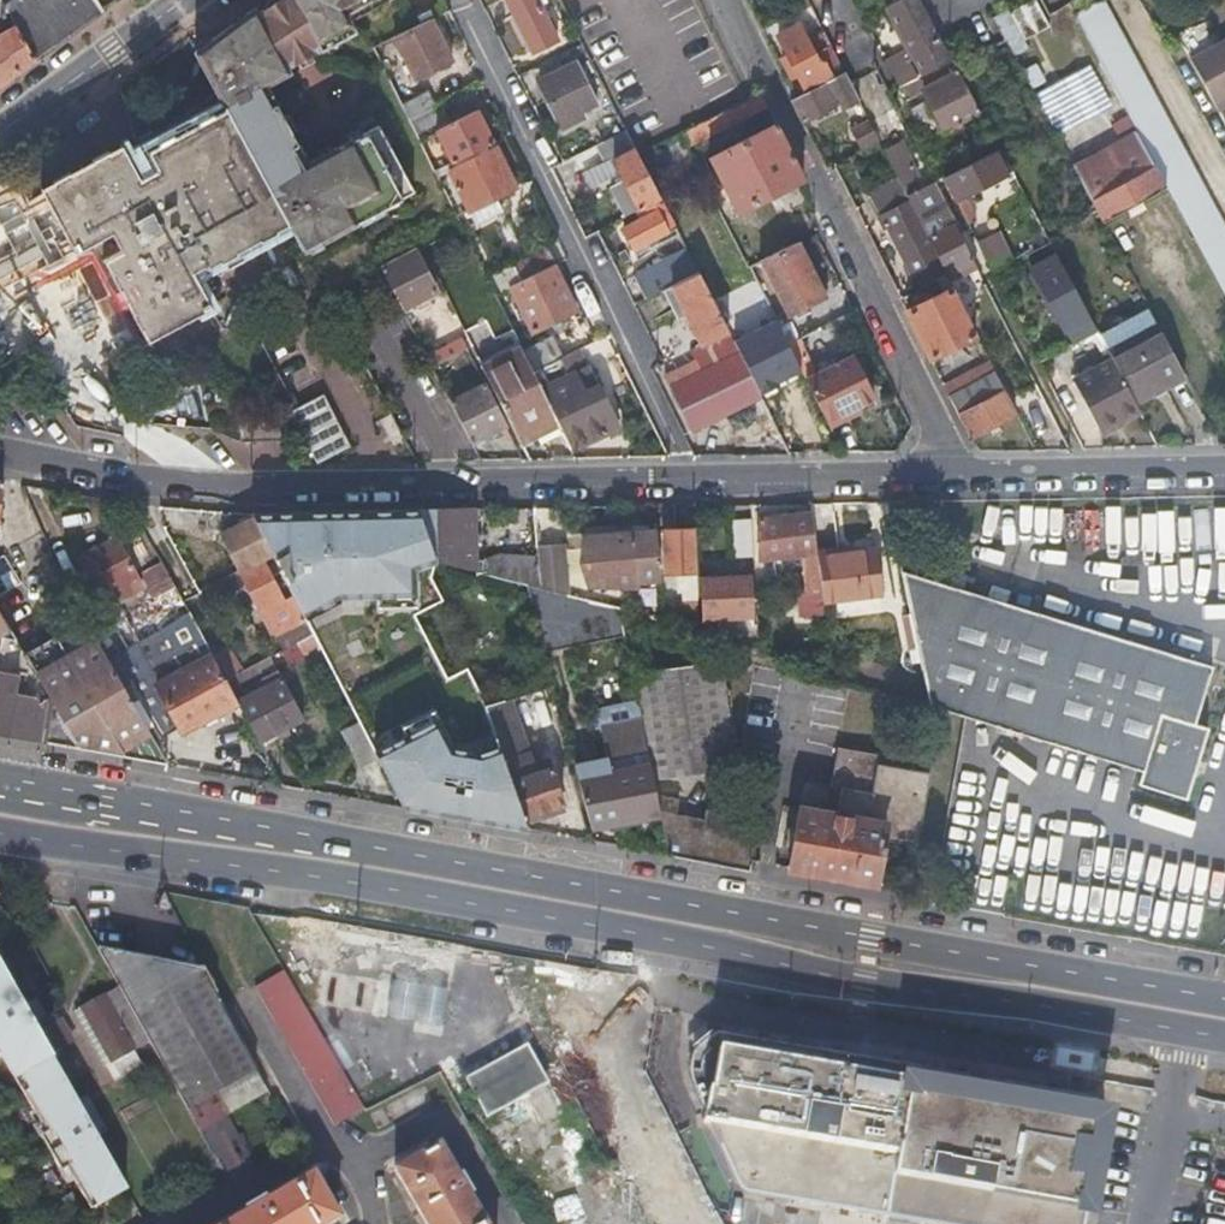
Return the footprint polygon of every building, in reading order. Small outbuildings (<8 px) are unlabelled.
[(102,9),(96,0),(0,0),(0,1),(33,59),(102,9)] [(249,14),(282,79),(289,75),(288,70),(355,33),(349,22),(358,17),(350,0),(269,0),(249,14)] [(358,17),(389,0),(350,0),(358,17)] [(536,55),(559,43),(537,0),(507,0),(536,55)] [(915,0),(897,0),(885,6),(912,57),(923,77),(950,63),(915,0)] [(33,59),(0,1),(0,82),(33,59)] [(1050,28),(1038,1),(998,19),(1017,62),(1035,53),(1028,38),(1050,28)] [(1104,4),(1075,20),(1224,293),(1224,224),(1104,4)] [(812,7),(794,17),(798,25),(816,16),(812,7)] [(282,79),(249,14),(196,51),(229,117),(283,217),(301,251),(355,222),(322,156),(310,162),(302,168),(291,148),(296,145),(276,105),(270,108),(260,91),(269,85),(282,79)] [(449,59),(430,22),(394,40),(417,85),(436,75),(432,68),(449,59)] [(782,39),(810,94),(846,76),(832,48),(815,57),(800,29),(782,39)] [(1224,102),(1224,43),(1191,62),(1217,107),(1224,102)] [(889,69),(899,89),(923,77),(912,57),(889,69)] [(580,66),(545,85),(565,122),(598,105),(580,66)] [(970,95),(956,70),(925,86),(947,129),(979,113),(970,95)] [(859,102),(850,83),(846,76),(810,94),(793,103),(804,124),(823,114),(831,110),(838,107),(841,112),(859,102)] [(278,104),(269,85),(260,91),(270,108),(276,105),(278,104)] [(410,122),(437,108),(429,93),(402,107),(404,110),(410,122)] [(689,148),(768,108),(761,93),(682,133),(689,148)] [(1217,107),(1221,115),(1224,112),(1224,102),(1217,107)] [(485,148),(493,144),(477,114),(448,128),(437,108),(410,122),(421,144),(436,135),(452,165),(485,148)] [(831,110),(823,114),(826,120),(834,116),(831,110)] [(190,268),(283,217),(229,117),(149,161),(162,185),(146,194),(126,158),(45,199),(79,264),(117,243),(125,260),(106,269),(143,338),(209,303),(190,268)] [(850,133),(860,154),(880,144),(870,123),(850,133)] [(804,180),(777,125),(710,160),(739,215),(804,180)] [(322,156),(355,222),(413,192),(378,126),(322,156)] [(629,132),(604,145),(614,163),(615,163),(638,150),(629,132)] [(1104,225),(1168,192),(1137,135),(1074,169),(1104,225)] [(905,140),(887,149),(905,184),(923,174),(905,140)] [(302,168),(310,162),(300,143),(296,145),(291,148),(302,168)] [(496,150),(493,144),(485,148),(489,155),(496,150)] [(485,148),(452,165),(455,172),(450,174),(470,214),(496,201),(516,190),(496,150),(489,155),(485,148)] [(620,198),(630,220),(664,202),(638,150),(615,163),(630,192),(620,198)] [(999,151),(944,178),(968,226),(979,221),(967,198),(1012,175),(999,151)] [(889,226),(921,289),(938,280),(946,276),(928,238),(924,230),(909,202),(899,182),(870,198),(885,228),(889,226)] [(954,225),(934,185),(923,190),(943,230),(954,225)] [(909,202),(924,230),(932,226),(918,198),(909,202)] [(496,201),(470,214),(478,228),(505,215),(496,201)] [(670,213),(666,205),(623,226),(636,251),(646,246),(649,253),(682,236),(670,213)] [(954,225),(943,230),(928,238),(946,276),(950,284),(965,276),(961,269),(973,262),(954,225)] [(976,242),(992,274),(1009,265),(996,241),(990,245),(986,238),(976,242)] [(830,300),(802,244),(763,264),(772,282),(790,319),(830,300)] [(523,283),(554,267),(546,250),(513,266),(523,283)] [(416,253),(380,271),(381,271),(401,312),(437,294),(416,253)] [(1030,270),(1072,349),(1097,336),(1055,257),(1030,270)] [(681,283),(700,274),(692,258),(673,268),(681,283)] [(976,270),(973,262),(961,269),(965,276),(976,270)] [(751,271),(760,288),(772,282),(763,264),(751,271)] [(636,279),(647,301),(665,292),(674,287),(667,271),(663,265),(636,279)] [(575,312),(554,267),(523,283),(510,289),(533,333),(575,312)] [(674,287),(681,283),(673,268),(667,271),(674,287)] [(695,434),(764,400),(700,274),(681,283),(674,287),(665,292),(683,328),(693,324),(706,348),(712,360),(700,366),(668,382),(695,434)] [(945,295),(954,290),(950,284),(946,276),(938,280),(945,295)] [(927,351),(931,361),(976,336),(954,290),(945,295),(908,314),(927,351)] [(1097,336),(1107,354),(1158,327),(1149,310),(1097,336)] [(789,346),(819,332),(811,316),(781,330),(785,339),(789,346)] [(1135,406),(1186,380),(1158,327),(1107,354),(1113,364),(1135,406)] [(482,368),(520,443),(558,423),(534,374),(521,347),(482,368)] [(426,359),(431,370),(455,357),(449,348),(426,359)] [(694,354),(700,366),(712,360),(706,348),(694,354)] [(807,382),(827,424),(875,401),(855,359),(807,382)] [(558,423),(572,452),(618,429),(598,388),(585,394),(576,374),(570,376),(562,360),(534,374),(558,423)] [(1101,434),(1139,414),(1135,406),(1113,364),(1074,384),(1101,434)] [(946,394),(949,400),(997,376),(992,368),(987,371),(985,369),(944,390),(946,394)] [(997,376),(949,400),(959,418),(1003,395),(1005,394),(997,376)] [(470,445),(505,427),(485,387),(449,405),(470,445)] [(959,418),(970,440),(1014,418),(1003,395),(959,418)] [(287,412),(243,415),(244,443),(289,441),(287,412)] [(1029,420),(1040,443),(1055,436),(1043,412),(1029,420)] [(281,514),(253,514),(255,518),(301,608),(315,601),(318,609),(341,597),(416,595),(416,568),(437,562),(421,510),(392,511),(331,512),(321,512),(281,514)] [(480,574),(476,510),(457,510),(421,510),(437,562),(480,574)] [(1180,512),(1181,561),(1224,560),(1224,512),(1180,512)] [(817,553),(812,517),(758,524),(763,561),(807,558),(812,591),(822,590),(817,553)] [(289,649),(315,635),(301,608),(255,518),(222,535),(226,543),(206,553),(222,583),(241,573),(275,637),(281,633),(289,649)] [(634,533),(610,536),(615,589),(637,590),(646,583),(663,584),(658,531),(649,531),(643,539),(639,538),(634,533)] [(700,601),(696,531),(667,532),(668,576),(682,576),(687,587),(688,601),(700,601)] [(609,547),(607,536),(583,539),(584,550),(609,547)] [(615,589),(610,536),(607,536),(609,547),(584,550),(586,577),(611,576),(612,589),(615,589)] [(120,538),(82,558),(103,595),(115,588),(121,598),(136,590),(130,580),(140,573),(120,538)] [(853,547),(838,550),(840,559),(854,556),(853,547)] [(822,590),(824,604),(883,596),(877,553),(854,556),(840,559),(838,550),(817,553),(822,590)] [(546,564),(542,564),(505,561),(503,580),(531,588),(544,592),(546,564)] [(948,713),(966,719),(1142,775),(1140,788),(1187,802),(1208,731),(1195,725),(1211,668),(900,570),(930,708),(948,713)] [(587,588),(612,589),(611,576),(586,577),(587,588)] [(167,628),(191,614),(171,577),(149,590),(156,602),(154,604),(167,628)] [(721,622),(738,622),(755,621),(752,579),(704,581),(707,622),(721,622)] [(574,647),(561,596),(544,592),(531,588),(547,655),(574,647)] [(4,640),(18,643),(19,639),(0,608),(0,639),(4,640)] [(138,714),(158,748),(183,735),(157,685),(212,654),(206,643),(191,614),(167,628),(135,647),(110,661),(138,714)] [(56,705),(81,752),(168,767),(158,748),(138,714),(110,661),(96,634),(95,632),(90,622),(29,657),(56,705)] [(721,622),(724,643),(746,650),(746,636),(738,636),(738,622),(721,622)] [(110,627),(96,634),(110,661),(135,647),(124,626),(114,632),(110,627)] [(18,643),(4,640),(2,650),(16,652),(18,643)] [(81,752),(56,705),(26,699),(30,680),(21,678),(22,671),(13,670),(16,652),(2,650),(0,664),(0,737),(81,752)] [(157,685),(183,735),(239,706),(232,692),(226,682),(212,654),(157,685)] [(726,661),(635,678),(644,725),(655,785),(672,783),(740,770),(726,661)] [(226,682),(232,692),(250,682),(245,672),(226,682)] [(239,706),(264,754),(283,743),(279,735),(303,722),(281,682),(239,706)] [(599,717),(602,732),(610,730),(606,716),(599,717)] [(355,717),(339,725),(346,738),(348,737),(360,758),(373,751),(355,717)] [(507,720),(492,725),(500,748),(504,758),(510,756),(522,752),(515,734),(513,735),(507,720)] [(393,787),(405,810),(529,832),(525,821),(504,758),(500,748),(480,755),(454,750),(440,722),(376,754),(393,787)] [(621,828),(663,821),(658,800),(655,785),(644,725),(610,730),(602,732),(621,828)] [(876,759),(834,750),(828,789),(840,791),(835,818),(800,812),(789,871),(877,885),(882,844),(914,850),(925,777),(875,769),(876,759)] [(504,758),(525,821),(567,808),(554,770),(537,776),(534,770),(516,776),(510,756),(504,758)] [(663,821),(670,857),(753,872),(747,820),(703,813),(703,823),(679,820),(681,805),(658,800),(663,821)] [(1224,914),(1224,876),(1194,874),(1192,899),(1133,894),(1130,929),(1214,937),(1216,913),(1224,914)] [(8,1047),(62,1136),(56,1139),(78,1175),(83,1171),(109,1214),(139,1196),(0,953),(0,1033),(8,1047)] [(160,1045),(196,1109),(224,1094),(236,1112),(275,1090),(214,974),(111,957),(134,998),(160,1045)] [(348,1125),(378,1109),(295,965),(264,983),(348,1125)] [(380,1009),(383,978),(329,969),(325,999),(380,1009)] [(396,1012),(399,981),(383,978),(380,1009),(396,1012)] [(455,991),(399,981),(396,1012),(451,1022),(455,991)] [(139,1057),(160,1045),(134,998),(93,1023),(125,1077),(145,1067),(139,1057)] [(693,1044),(692,1049),(689,1066),(691,1079),(694,1091),(697,1098),(703,1106),(706,1107),(703,1123),(711,1124),(748,1195),(913,1223),(1085,1223),(1103,1122),(1089,1100),(941,1074),(868,1061),(794,1048),(720,1035),(712,1039),(709,1026),(690,1031),(693,1044)] [(0,1033),(0,1047),(2,1051),(8,1047),(0,1033)] [(555,1086),(533,1045),(470,1078),(492,1119),(555,1086)] [(445,1142),(399,1166),(430,1223),(488,1223),(445,1142)] [(347,1221),(320,1175),(232,1223),(340,1223),(347,1221)]
